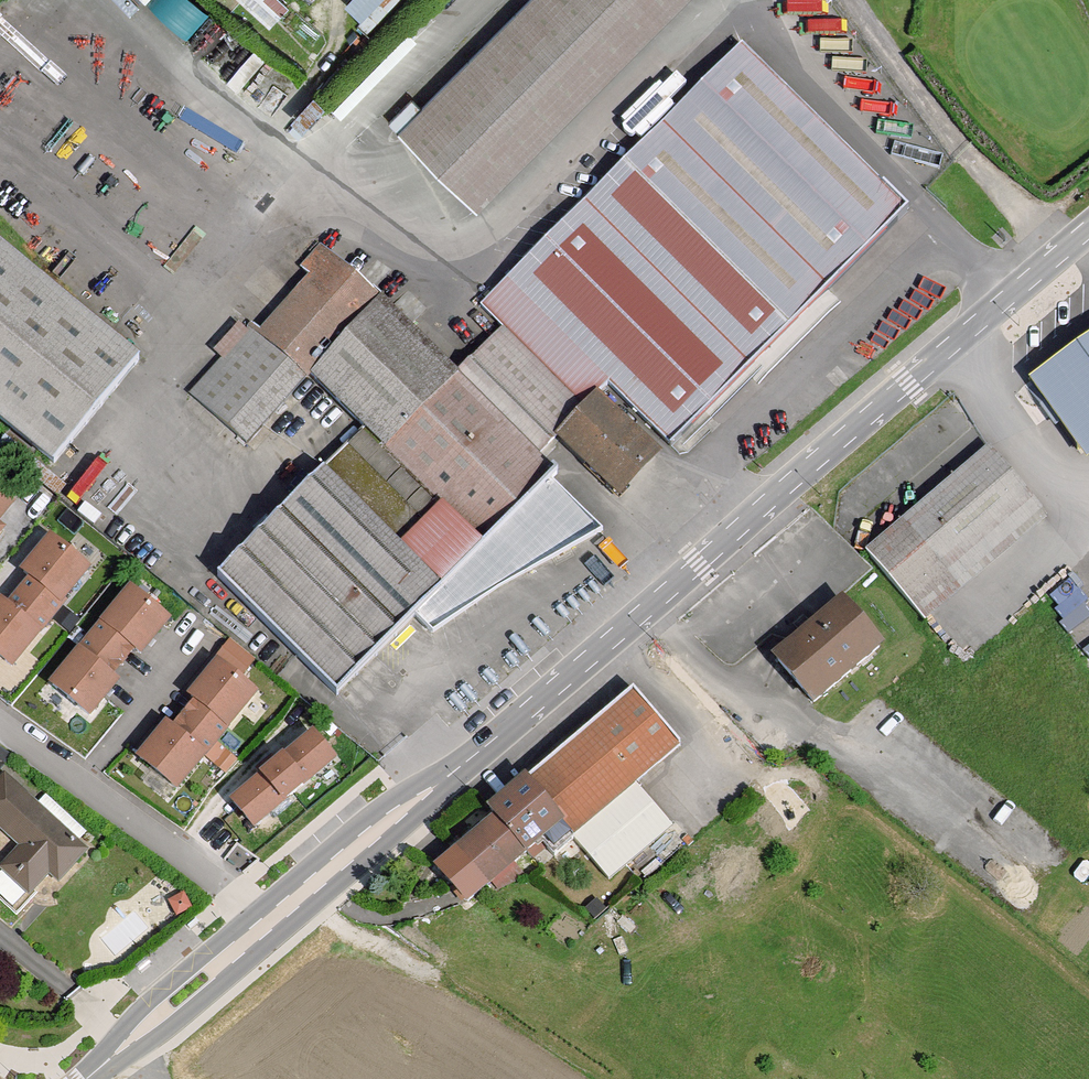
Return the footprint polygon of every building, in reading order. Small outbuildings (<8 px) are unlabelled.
[(198,35),(216,11),(201,0),(161,0),(158,5),(198,35)] [(279,18),(291,1),(290,0),(256,0),(255,2),(279,18)] [(351,3),(375,27),(402,0),(354,0),(351,3)] [(694,0),(539,0),(404,137),(482,215),(694,0)] [(680,452),(916,214),(748,50),(505,294),(610,396),(616,390),(680,452)] [(0,250),(0,423),(54,468),(140,366),(0,250)] [(548,462),(568,440),(484,364),(467,381),(380,297),(377,299),(330,256),(194,398),(249,450),(310,384),(304,378),(307,375),(366,432),(301,499),(450,632),(494,601),(607,540),(555,489),(564,480),(548,462)] [(511,338),(484,364),(568,440),(610,396),(505,294),(487,314),(511,338)] [(1025,377),(1076,446),(1088,436),(1088,330),(1025,377)] [(606,460),(635,490),(664,461),(606,405),(573,441),(601,466),(606,460)] [(1021,508),(974,456),(892,529),(938,581),(1021,508)] [(629,495),(635,490),(606,460),(601,466),(629,495)] [(434,642),(450,632),(301,499),(219,584),(339,704),(418,625),(434,642)] [(50,538),(23,571),(31,578),(7,607),(1,602),(0,603),(0,656),(11,665),(63,602),(60,600),(87,569),(50,538)] [(131,591),(92,638),(123,663),(135,649),(141,654),(168,621),(131,591)] [(870,659),(833,618),(769,675),(807,717),(870,659)] [(249,674),(262,658),(235,637),(223,653),(249,674)] [(111,678),(123,663),(92,638),(53,686),(90,716),(117,683),(111,678)] [(189,719),(219,744),(258,697),(221,666),(194,699),(201,704),(189,719)] [(569,748),(641,818),(669,837),(676,831),(639,790),(684,751),(635,693),(569,748)] [(219,744),(189,719),(176,733),(170,728),(143,761),(180,791),(219,744)] [(313,736),(277,766),(272,760),(260,770),(265,776),(234,802),(255,827),(334,760),(313,736)] [(498,822),(528,857),(544,843),(558,859),(576,844),(581,850),(641,818),(569,748),(491,814),(498,822)] [(5,831),(31,805),(3,778),(0,780),(0,827),(5,831)] [(5,831),(20,846),(1,866),(27,891),(47,870),(56,880),(81,853),(31,805),(5,831)] [(669,837),(641,818),(581,850),(612,885),(669,837)] [(489,891),(528,857),(498,822),(459,857),(489,891)]
